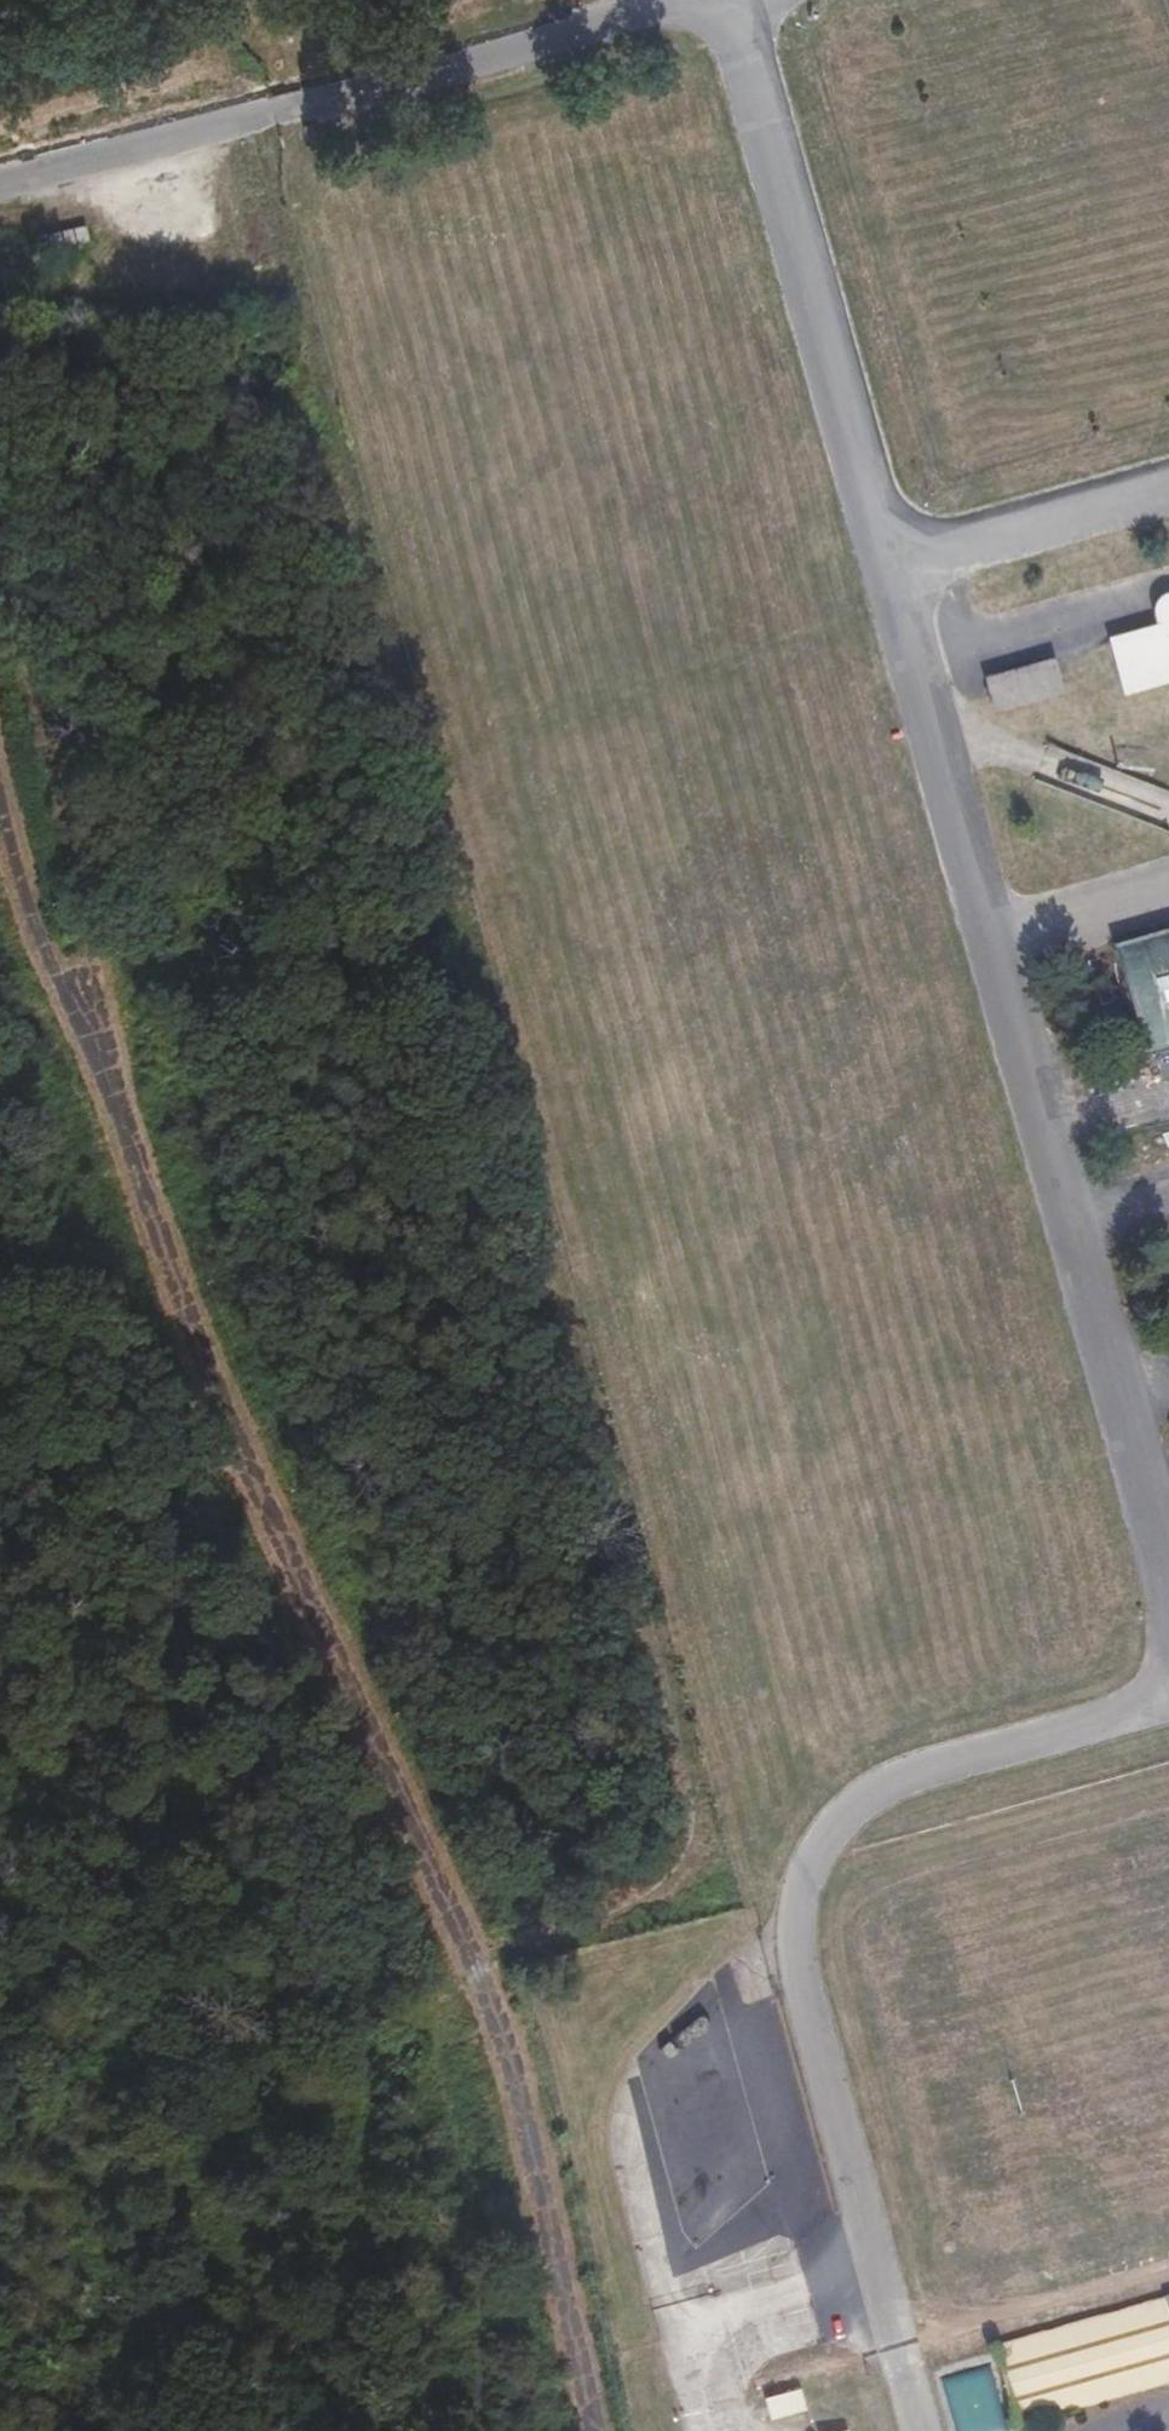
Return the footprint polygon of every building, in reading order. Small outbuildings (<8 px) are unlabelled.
[(1168,681),(1168,597),(1163,595),(1153,608),(1154,625),(1109,640),(1125,693),(1168,681)] [(1055,661),(985,676),(992,709),(1062,694),(1055,661)] [(1168,1047),(1168,933),(1101,952),(1136,1056),(1168,1047)] [(998,2337),(1023,2419),(1168,2373),(1168,2331),(1155,2288),(998,2337)] [(805,2414),(798,2385),(764,2394),(771,2422),(805,2414)]
